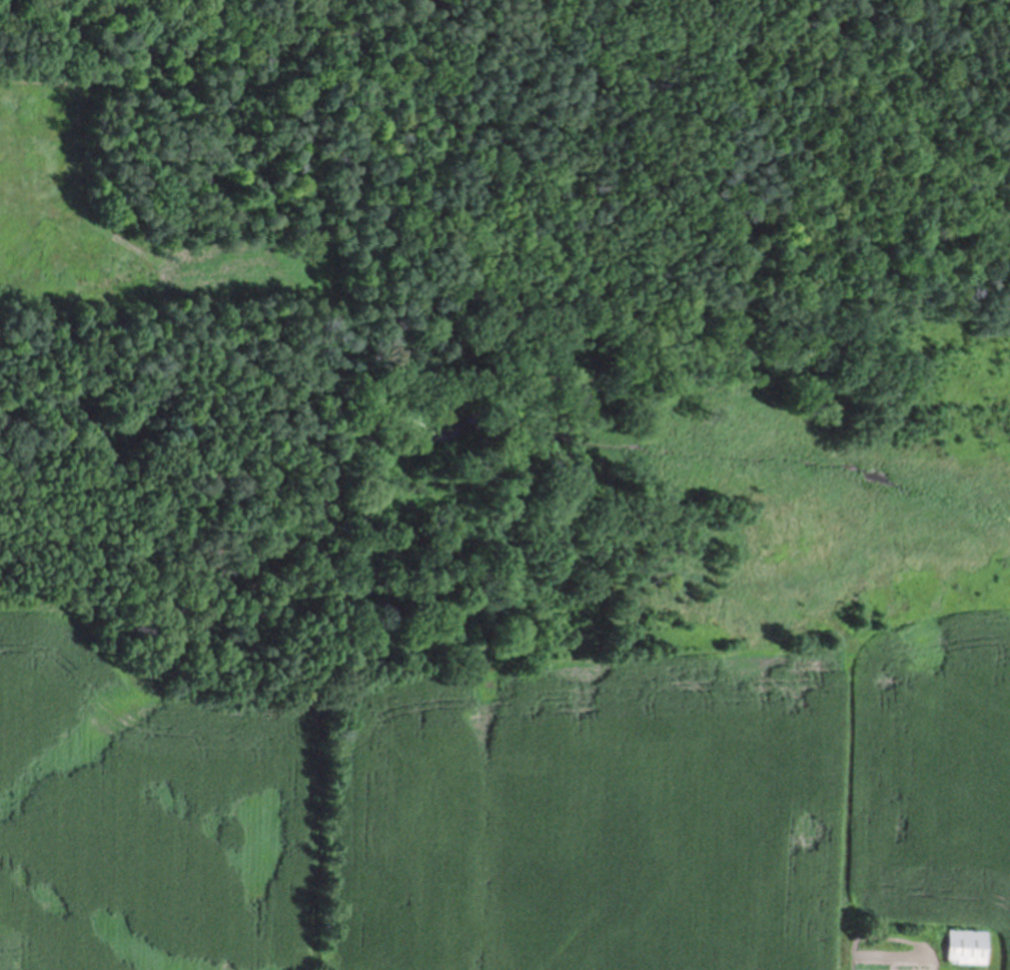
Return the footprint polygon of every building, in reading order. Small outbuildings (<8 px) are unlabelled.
[(943,961),(982,961),(983,928),(943,927),(943,961)]
